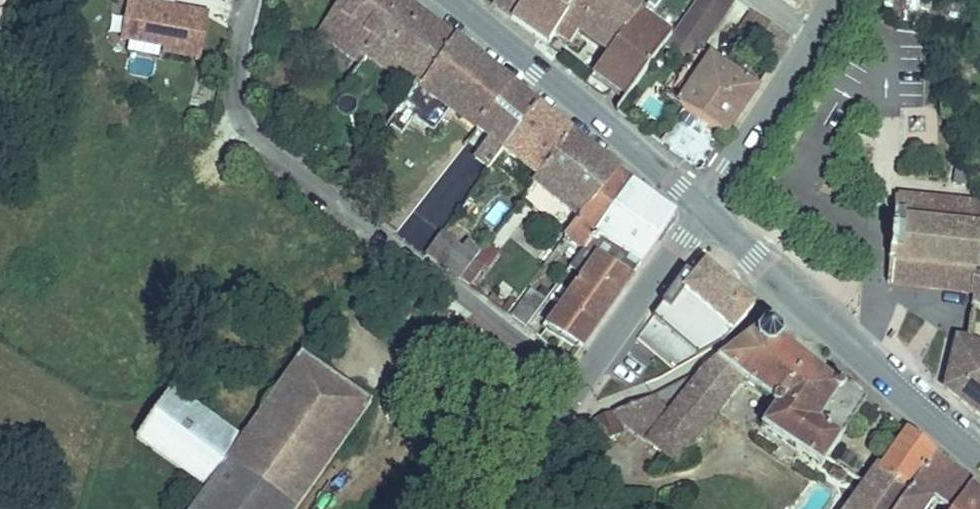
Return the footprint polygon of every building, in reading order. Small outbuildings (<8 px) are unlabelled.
[(122,34),(163,41),(163,47),(196,52),(203,8),(169,2),(154,0),(127,0),(122,34)] [(320,21),(361,55),(363,52),(399,0),(335,0),(320,21)] [(416,0),(399,0),(363,52),(385,70),(398,55),(423,74),(455,32),(416,0)] [(506,6),(523,23),(538,0),(510,0),(506,6)] [(523,23),(528,26),(561,48),(573,27),(588,0),(538,0),(523,23)] [(573,27),(592,41),(622,0),(588,0),(573,27)] [(592,41),(614,58),(648,11),(655,2),(653,0),(622,0),(592,41)] [(689,29),(714,48),(747,4),(741,0),(710,0),(689,29)] [(807,15),(815,0),(788,0),(807,15)] [(614,58),(604,73),(638,99),(677,45),(683,38),(648,11),(614,58)] [(796,42),(763,17),(750,34),(785,60),(796,42)] [(689,29),(683,38),(677,45),(702,64),(709,55),(714,48),(689,29)] [(423,74),(383,125),(397,136),(411,120),(428,134),(446,114),(471,134),(512,80),(455,32),(423,74)] [(709,55),(702,64),(676,97),(687,106),(720,63),(709,55)] [(687,106),(731,139),(764,96),(720,63),(687,106)] [(512,80),(471,134),(485,145),(470,165),(485,177),(502,155),(540,106),(512,80)] [(300,95),(294,102),(305,110),(310,103),(300,95)] [(540,106),(502,155),(539,183),(574,137),(540,106)] [(574,137),(539,183),(582,215),(616,170),(591,151),(574,137)] [(616,170),(582,215),(566,235),(583,248),(633,182),(616,170)] [(544,300),(525,324),(535,331),(542,321),(575,344),(634,257),(671,211),(633,182),(583,248),(544,300)] [(446,187),(430,206),(468,235),(485,213),(490,206),(472,192),(464,202),(446,187)] [(896,198),(894,227),(892,241),(891,257),(888,287),(974,297),(978,264),(979,245),(979,209),(920,201),(896,198)] [(485,213),(468,235),(475,241),(492,219),(485,213)] [(455,256),(471,267),(484,247),(468,236),(455,256)] [(727,329),(753,308),(708,269),(704,266),(685,290),(727,329)] [(531,289),(512,314),(525,324),(544,300),(531,289)] [(713,337),(727,329),(685,290),(674,302),(713,337)] [(664,389),(597,416),(601,434),(637,427),(684,460),(744,376),(778,400),(764,420),(820,461),(866,398),(842,380),(837,387),(778,343),(784,334),(766,321),(754,337),(748,332),(730,349),(707,365),(664,389)] [(958,338),(950,392),(979,415),(979,343),(958,338)] [(366,404),(296,354),(239,436),(208,489),(195,508),(294,508),(366,404)] [(626,361),(590,404),(639,375),(626,361)] [(174,390),(139,440),(208,489),(239,436),(211,416),(174,390)] [(936,452),(904,428),(876,467),(868,462),(854,483),(859,487),(844,508),(898,508),(936,452)] [(898,508),(927,508),(932,502),(942,508),(979,508),(979,487),(936,452),(898,508)]
